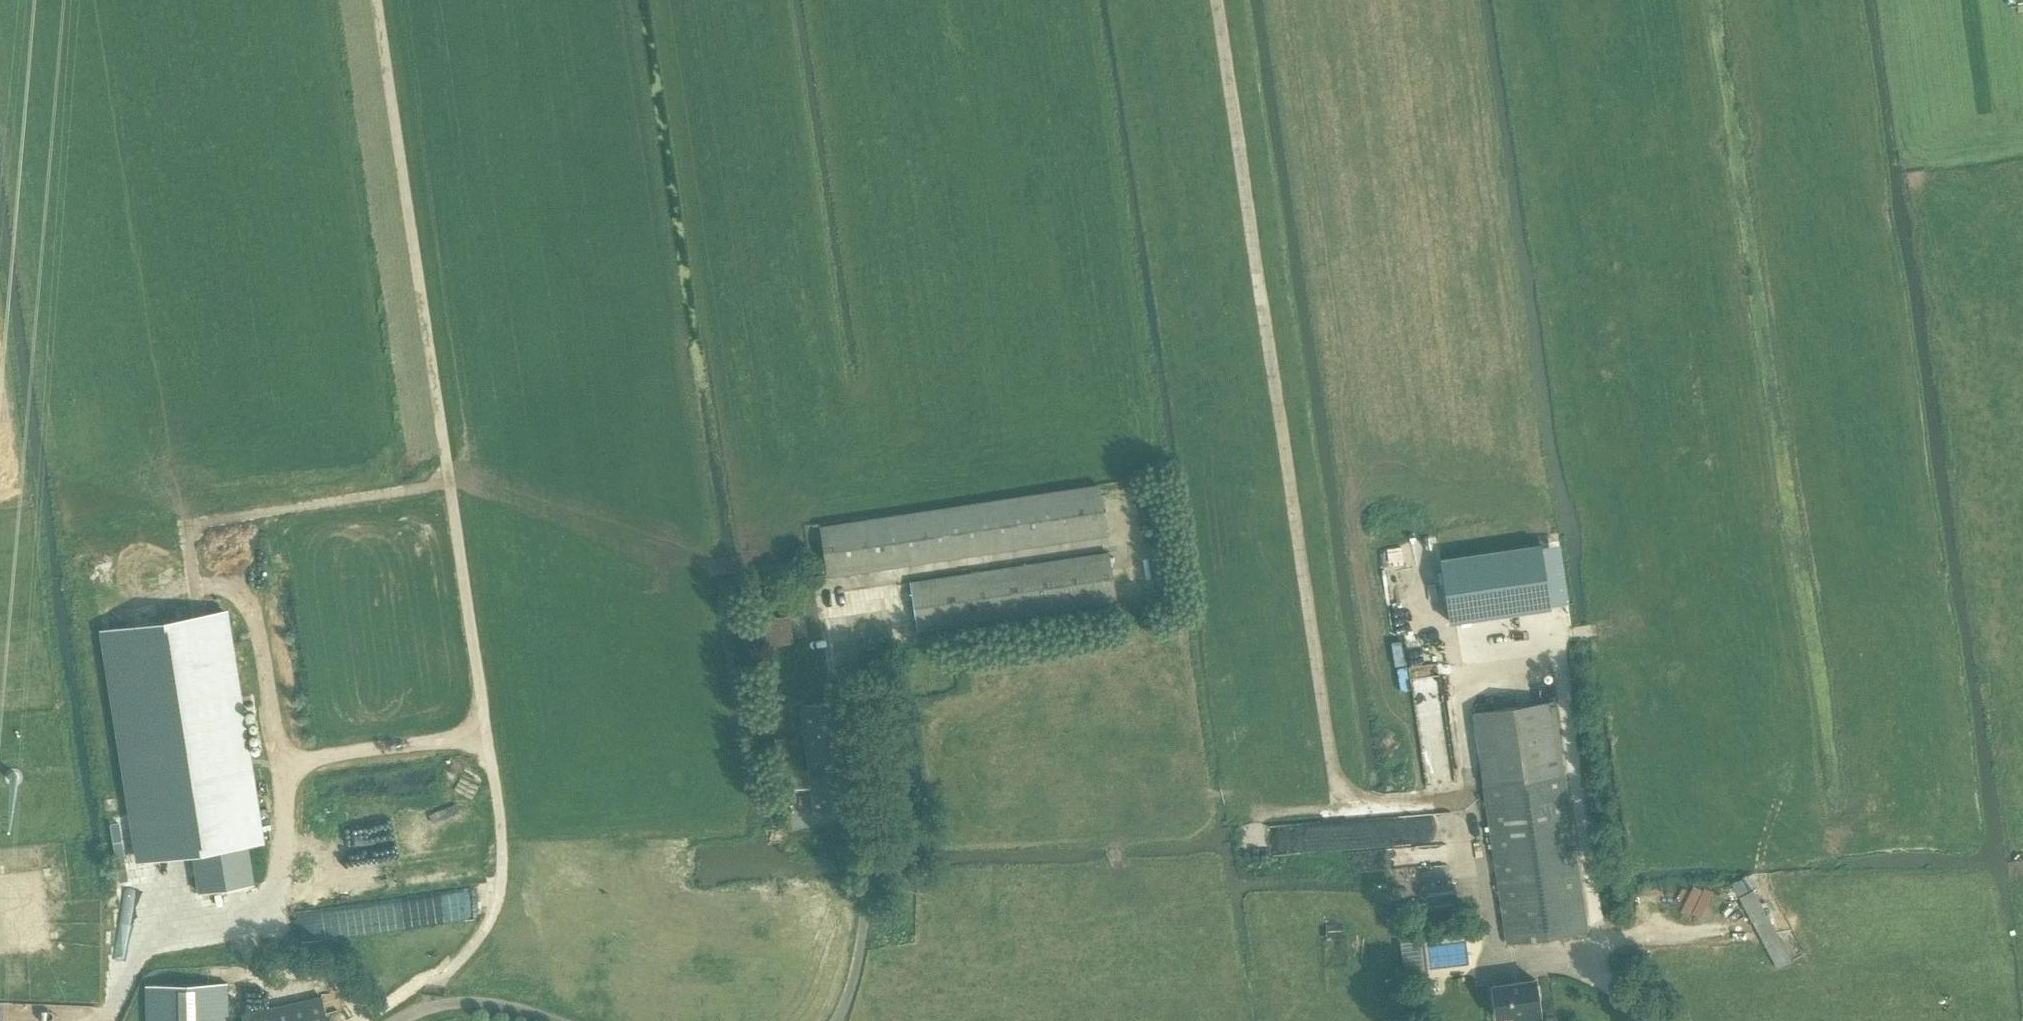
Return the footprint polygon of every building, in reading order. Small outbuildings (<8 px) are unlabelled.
[(819,526),(826,574),(1103,532),(1096,485),(819,526)] [(1441,559),(1450,622),(1549,607),(1548,606),(1539,544),(1441,559)] [(908,582),(915,629),(1113,600),(1106,552),(908,582)] [(224,611),(104,630),(140,860),(193,852),(199,892),(224,888),(223,883),(239,881),(234,845),(264,841),(253,769),(249,770),(224,611)] [(751,621),(755,646),(791,641),(787,615),(751,621)] [(798,735),(774,738),(778,766),(786,764),(789,789),(810,786),(814,815),(854,809),(838,700),(799,705),(808,768),(802,768),(798,735)] [(1473,713),(1476,734),(1507,942),(1587,930),(1557,734),(1553,701),(1473,713)] [(9,776),(9,777),(9,778),(10,779),(10,780),(11,781),(12,781),(13,781),(15,781),(16,781),(17,780),(17,779),(18,778),(18,777),(18,776),(17,775),(17,774),(16,773),(15,773),(14,773),(13,773),(11,773),(11,774),(10,775),(9,776)] [(1453,881),(1425,884),(1428,912),(1456,909),(1453,881)] [(1777,967),(1791,960),(1753,889),(1739,897),(1777,967)] [(1409,980),(1411,999),(1424,998),(1422,979),(1409,980)] [(1540,1018),(1534,979),(1491,985),(1496,1018),(1522,1014),(1523,1020),(1540,1018)] [(227,983),(146,985),(147,1020),(228,1020),(227,983)] [(244,1020),(326,1020),(321,996),(243,1014),(244,1020)]
